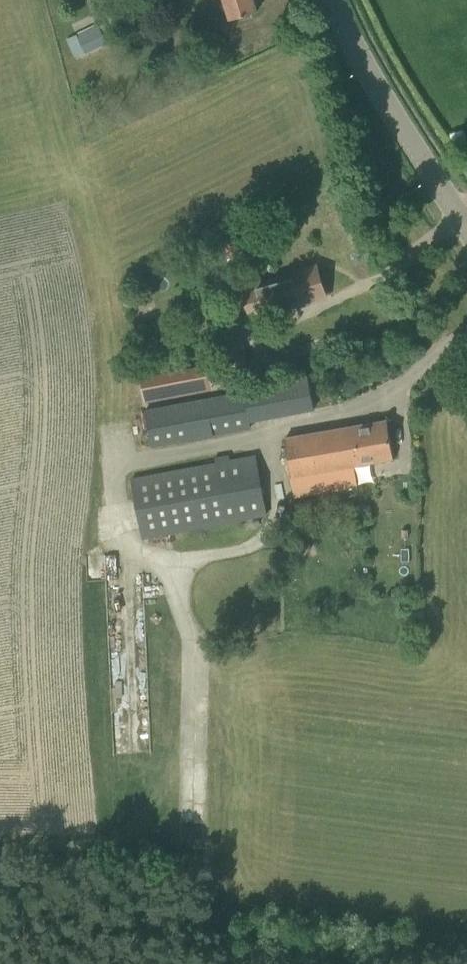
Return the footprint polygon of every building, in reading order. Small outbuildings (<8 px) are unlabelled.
[(229,20),(257,11),(253,0),(223,0),(229,20)] [(75,33),(85,52),(106,42),(98,22),(75,33)] [(236,239),(224,243),(229,259),(241,255),(236,239)] [(210,250),(198,255),(203,267),(214,263),(210,250)] [(232,294),(238,314),(250,310),(252,318),(325,294),(317,266),(297,272),(297,270),(241,285),(243,291),(232,294)] [(218,331),(230,369),(249,363),(237,324),(218,331)] [(144,407),(151,446),(251,427),(250,421),(315,409),(309,376),(144,407)] [(393,458),(387,420),(284,436),(294,496),(347,487),(357,485),(354,465),(393,458)] [(214,455),(215,460),(130,476),(142,538),(267,514),(256,453),(230,458),(229,452),(214,455)]
